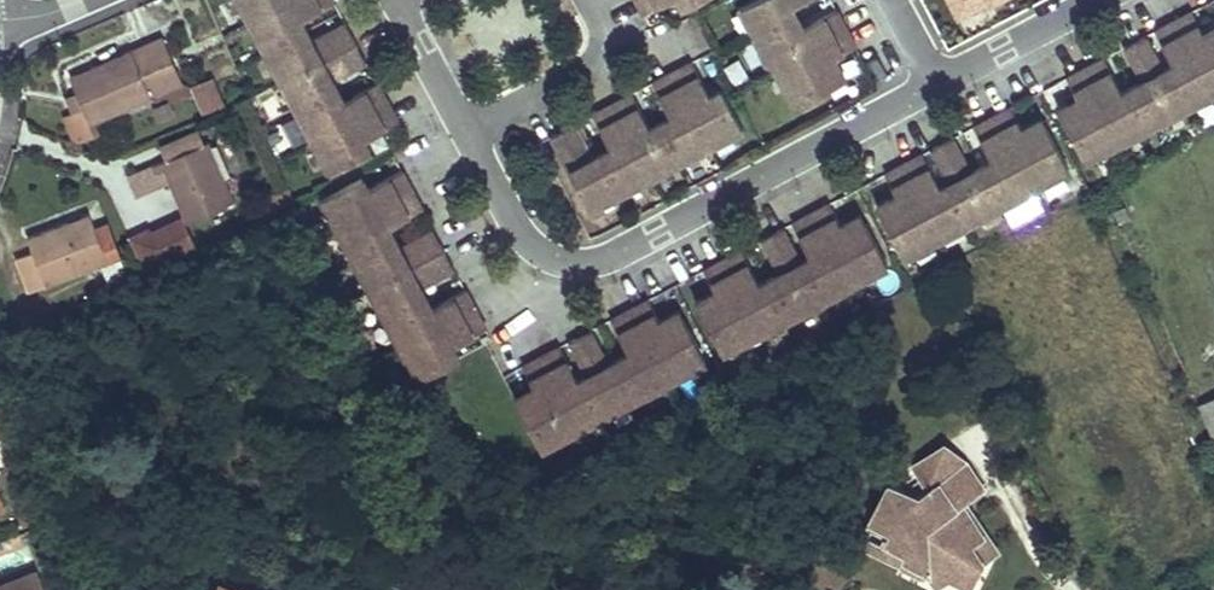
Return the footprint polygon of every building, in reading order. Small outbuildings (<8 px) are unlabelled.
[(335,0),(237,0),(329,172),(371,149),(366,138),(399,120),(379,82),(345,100),(333,78),(367,60),(346,21),(313,39),(302,19),(335,1),(335,0)] [(667,0),(640,0),(645,11),(667,0)] [(739,5),(781,85),(785,82),(796,104),(837,82),(825,62),(855,46),(836,9),(803,26),(793,8),(808,0),(749,0),(739,5)] [(959,15),(988,0),(952,0),(959,15)] [(1063,117),(1086,158),(1122,139),(1123,144),(1213,95),(1213,37),(1209,40),(1203,31),(1192,10),(1155,29),(1172,62),(1163,67),(1146,34),(1125,45),(1143,78),(1121,89),(1104,57),(1068,76),(1078,97),(1083,106),(1063,117)] [(1203,31),(1209,40),(1213,37),(1213,25),(1203,31)] [(132,50),(72,76),(80,93),(85,104),(92,121),(182,82),(163,38),(134,51),(132,50)] [(573,124),(552,134),(591,210),(744,130),(722,87),(709,94),(692,61),(654,81),(671,114),(651,125),(633,92),(595,112),(612,146),(590,157),(573,124)] [(219,100),(206,71),(195,76),(207,105),(219,100)] [(80,93),(69,97),(74,108),(85,104),(80,93)] [(1078,97),(1058,108),(1063,117),(1083,106),(1078,97)] [(902,202),(882,212),(905,254),(944,234),(945,238),(1033,191),(1031,187),(1069,167),(1047,125),(1027,136),(1023,126),(1012,105),(974,125),(991,158),(970,169),(953,137),(934,147),(951,179),(940,185),(923,152),(887,172),(897,193),(902,202)] [(1047,125),(1042,116),(1023,126),(1027,136),(1047,125)] [(196,131),(161,146),(168,159),(203,145),(196,131)] [(168,159),(130,176),(137,193),(167,179),(174,195),(183,216),(187,223),(235,201),(208,142),(203,145),(168,159)] [(320,196),(380,310),(407,362),(416,378),(460,356),(454,344),(486,328),(483,322),(471,300),(466,289),(451,296),(434,306),(426,290),(423,284),(455,268),(434,229),(402,245),(391,224),(422,207),(402,168),(370,184),(364,173),(320,196)] [(167,179),(137,193),(144,209),(174,195),(167,179)] [(897,193),(877,203),(882,212),(902,202),(897,193)] [(702,308),(724,350),(729,348),(762,330),(764,335),(852,288),(850,283),(888,263),(865,221),(846,231),(842,222),(831,201),(793,221),(810,254),(800,259),(783,227),(764,237),(781,269),(760,280),(743,248),(705,268),(716,289),(721,298),(707,305),(702,308)] [(1129,205),(1117,210),(1122,221),(1134,217),(1129,205)] [(861,212),(842,222),(846,231),(865,221),(861,212)] [(90,213),(29,237),(34,252),(19,258),(33,290),(110,260),(98,232),(90,213)] [(183,216),(152,229),(168,263),(199,248),(187,223),(183,216)] [(109,229),(98,232),(110,260),(120,256),(109,229)] [(152,229),(131,239),(147,273),(168,263),(152,229)] [(716,289),(702,296),(697,299),(702,308),(707,305),(721,298),(716,289)] [(561,344),(524,364),(535,385),(540,393),(519,404),(541,447),(581,426),(582,431),(670,384),(668,380),(707,360),(684,317),(665,327),(660,319),(649,298),(612,318),(629,350),(607,361),(590,329),(570,339),(587,372),(577,377),(561,344)] [(679,308),(660,319),(665,327),(684,317),(679,308)] [(535,385),(515,396),(519,404),(540,393),(535,385)] [(1197,403),(1213,435),(1213,395),(1197,403)] [(966,461),(951,438),(924,456),(938,478),(966,461)] [(984,489),(966,461),(938,478),(924,456),(911,464),(925,486),(915,493),(888,479),(870,515),(891,526),(886,537),(902,555),(899,561),(917,570),(936,585),(947,575),(969,586),(981,562),(969,544),(982,536),(967,513),(951,524),(944,514),(961,503),(984,489)] [(967,513),(961,503),(944,514),(951,524),(967,513)] [(891,526),(870,515),(857,540),(899,561),(902,555),(886,537),(891,526)] [(994,555),(982,536),(969,544),(981,562),(994,555)] [(23,578),(28,589),(43,589),(36,572),(23,578)] [(1204,580),(1208,589),(1213,589),(1213,575),(1204,580)] [(0,587),(0,589),(28,589),(23,578),(0,587)] [(1194,584),(1196,589),(1208,589),(1204,580),(1194,584)]
